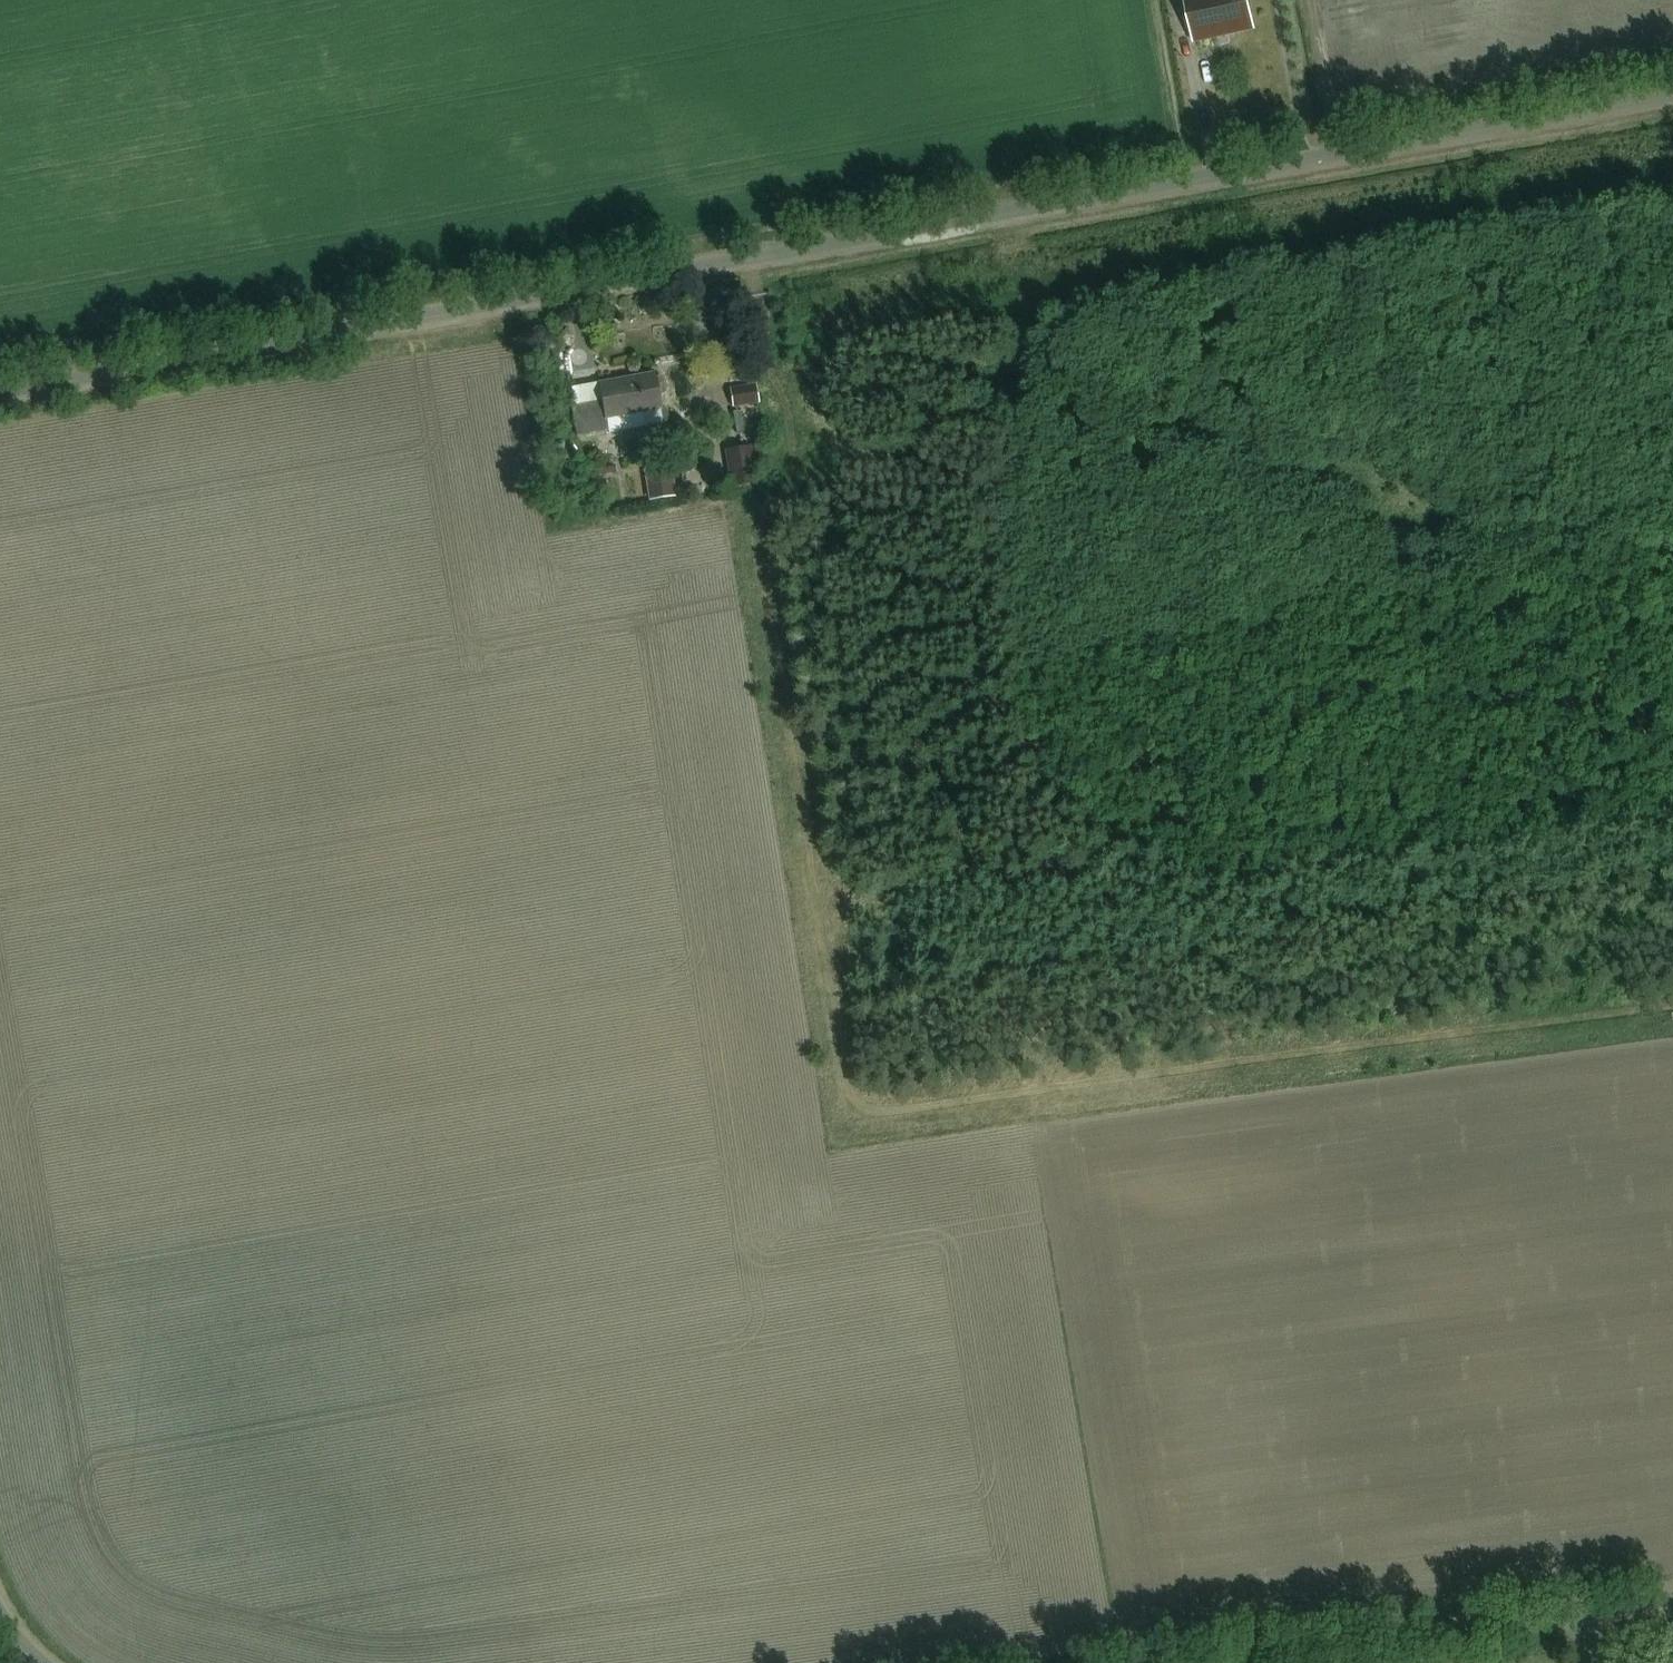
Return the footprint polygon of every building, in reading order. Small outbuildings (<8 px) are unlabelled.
[(1245,0),(1184,0),(1194,43),(1252,30),(1245,0)] [(599,401),(574,406),(568,407),(574,440),(606,433),(607,435),(644,428),(644,429),(662,426),(661,425),(666,424),(663,409),(658,410),(656,397),(664,395),(661,378),(653,380),(652,375),(596,385),(599,401)] [(733,408),(759,404),(756,385),(729,390),(733,408)] [(754,483),(748,450),(726,454),(732,487),(754,483)] [(617,475),(616,465),(595,468),(596,477),(617,475)] [(675,497),(670,467),(645,471),(649,501),(675,497)]
